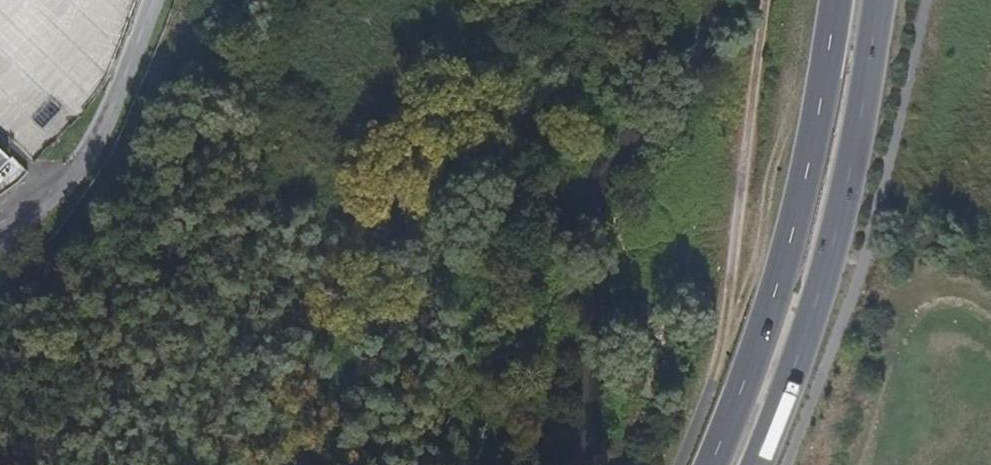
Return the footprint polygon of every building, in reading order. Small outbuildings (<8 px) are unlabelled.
[(134,0),(84,0),(86,13),(109,39),(114,19),(116,18),(121,46),(134,0)] [(9,162),(0,153),(0,172),(9,162)]
